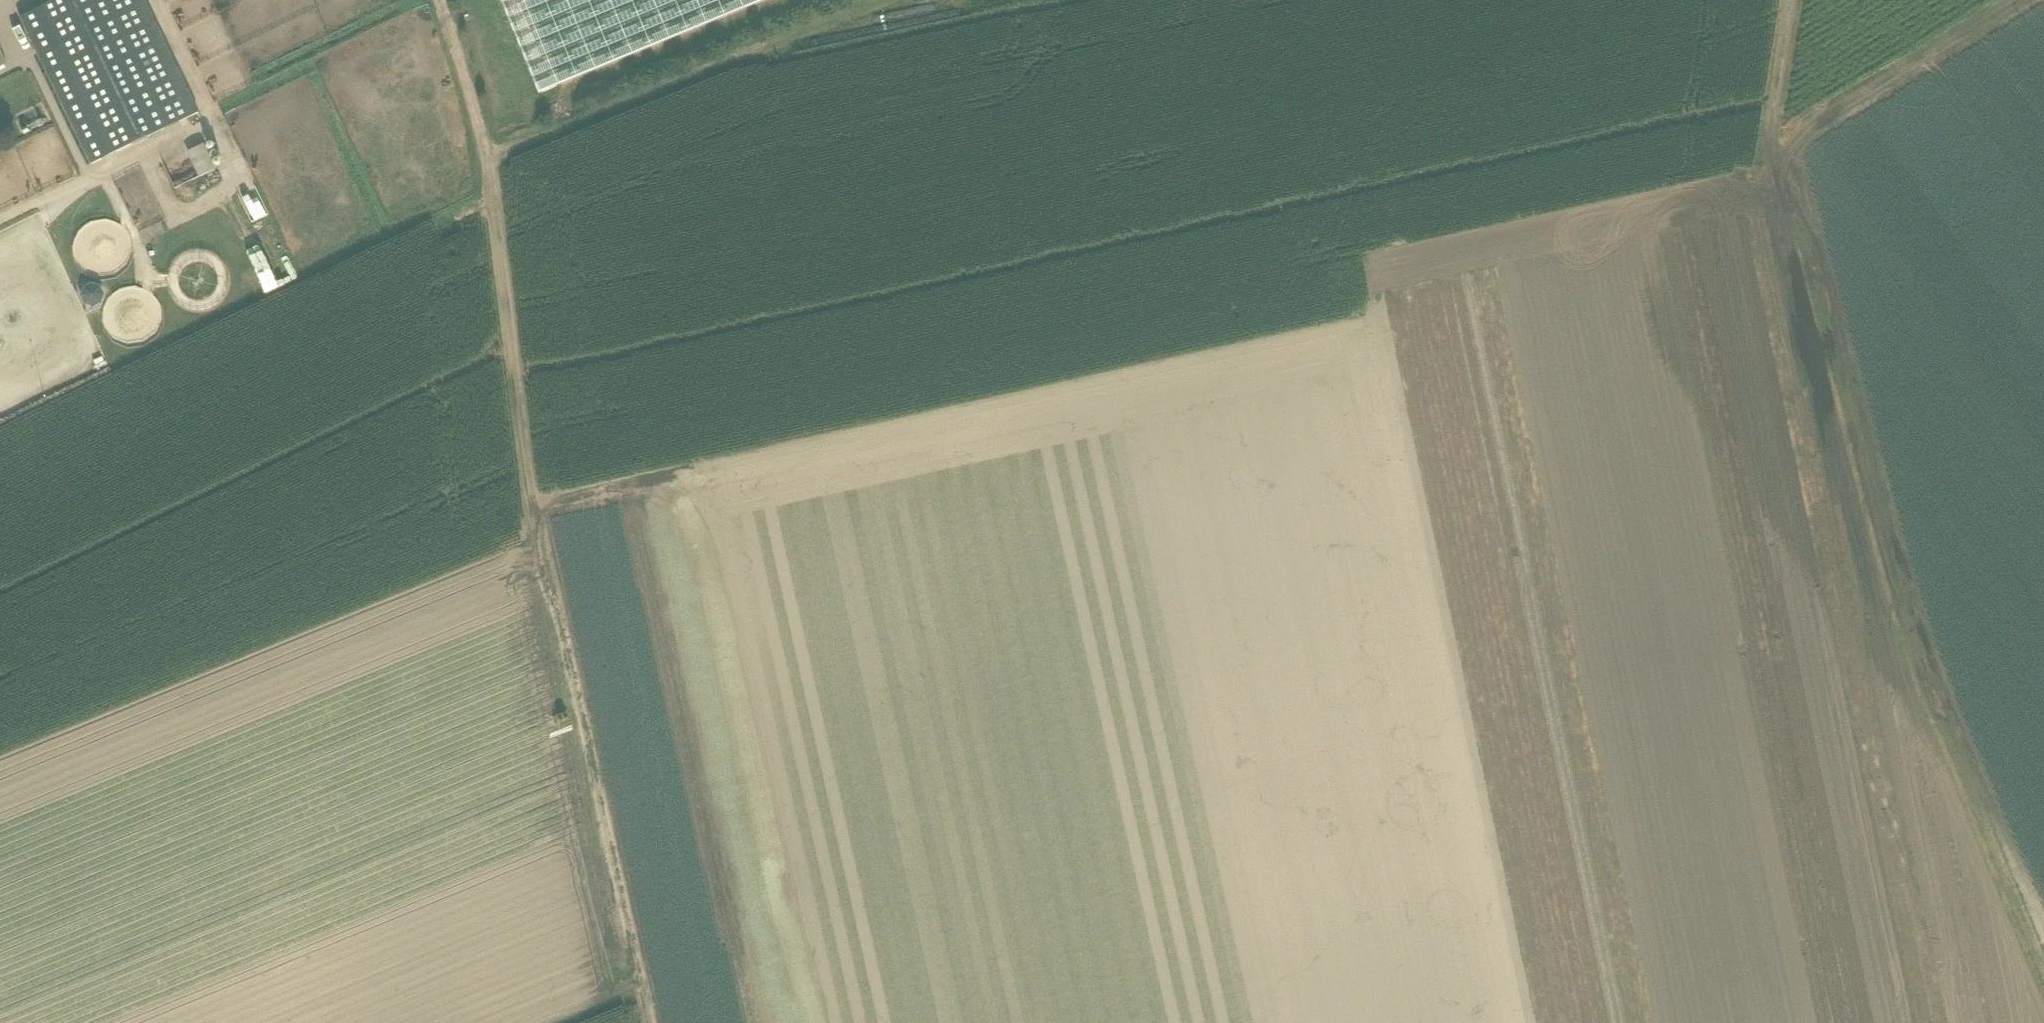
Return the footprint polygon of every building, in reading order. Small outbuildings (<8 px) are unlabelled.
[(199,113),(144,0),(57,0),(21,18),(91,165),(199,113)] [(540,94),(768,0),(501,0),(540,94)] [(188,149),(198,175),(217,167),(207,142),(188,149)] [(241,195),(252,220),(269,212),(258,187),(241,195)] [(243,300),(293,277),(284,260),(235,282),(243,300)] [(85,304),(103,299),(99,281),(80,286),(85,304)]
